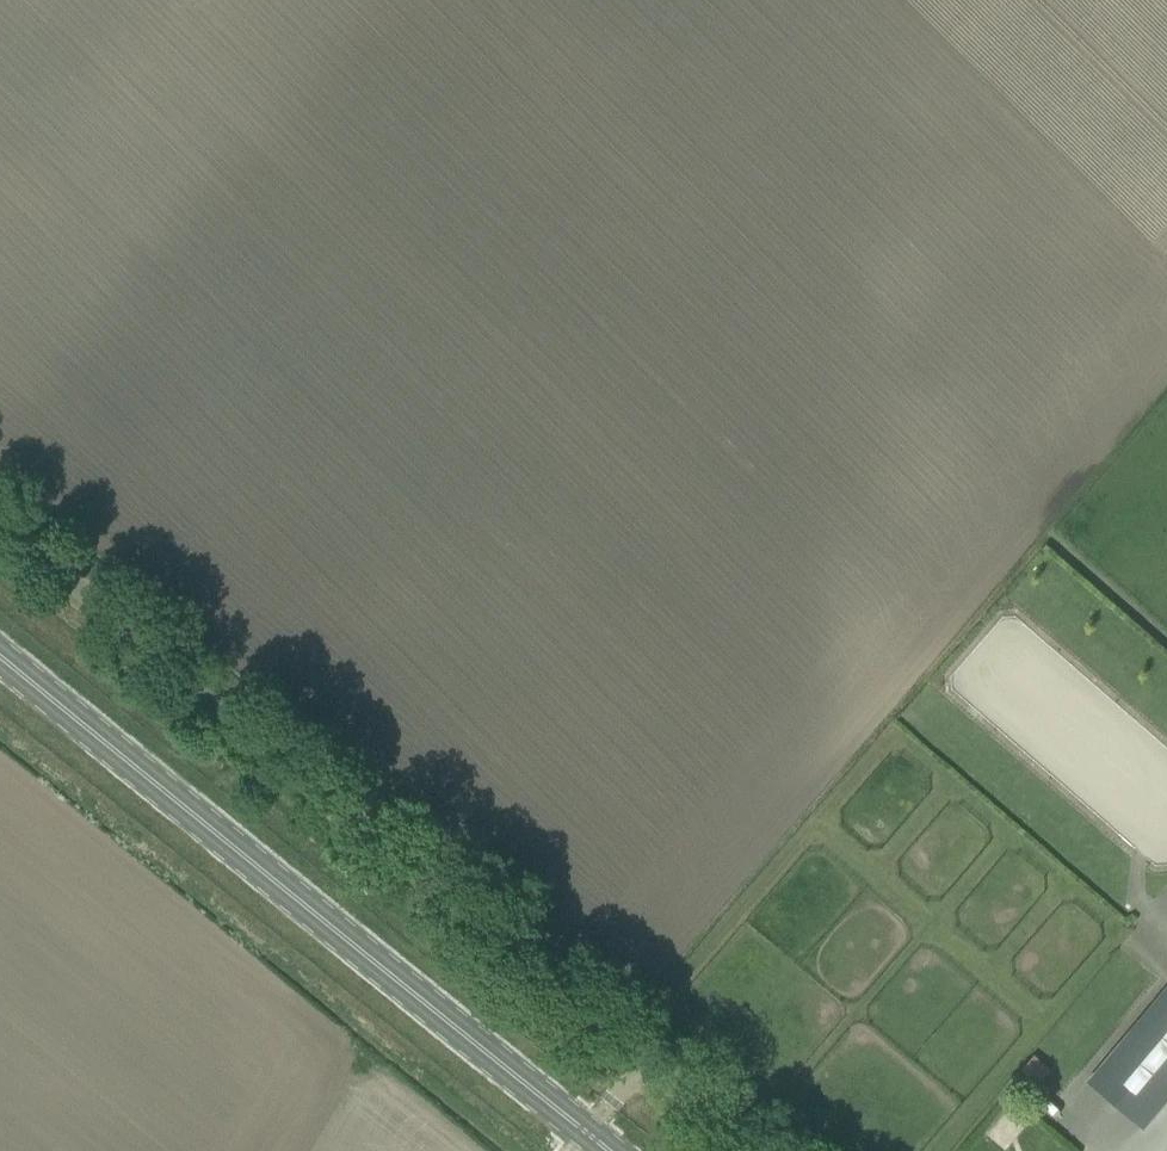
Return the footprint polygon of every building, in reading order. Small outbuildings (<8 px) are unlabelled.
[(1091,1083),(1141,1125),(1166,1094),(1166,992),(1091,1083)] [(1033,1055),(1021,1069),(1037,1083),(1049,1070),(1033,1055)]
